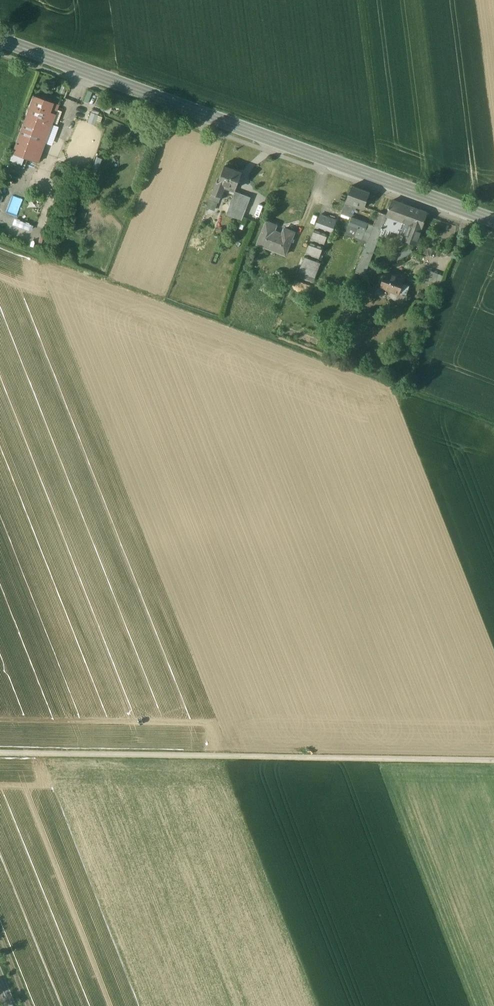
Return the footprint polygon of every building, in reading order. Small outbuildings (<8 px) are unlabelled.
[(53,103),(33,96),(26,115),(51,124),(58,105),(53,103)] [(92,112),(88,122),(99,125),(103,116),(92,112)] [(51,124),(26,115),(12,153),(37,162),(51,124)] [(226,165),(225,165),(219,182),(218,182),(225,185),(236,189),(242,172),(232,168),(226,165)] [(225,185),(218,182),(219,182),(217,181),(213,193),(221,197),(225,185)] [(370,193),(352,186),(346,200),(354,203),(360,206),(365,207),(370,193)] [(251,197),(235,191),(231,203),(246,209),(251,197)] [(354,203),(346,200),(341,214),(349,217),(353,207),(354,203)] [(426,213),(392,200),(386,215),(386,216),(382,228),(405,235),(403,240),(416,245),(427,215),(426,213)] [(246,209),(231,203),(226,215),(242,220),(246,209)] [(336,220),(320,215),(315,229),(328,233),(331,234),(336,220)] [(374,226),(351,218),(349,225),(357,228),(354,236),(368,241),(374,226)] [(282,234),(274,231),(276,225),(267,221),(258,244),(285,255),(294,232),(285,228),(282,234)] [(13,222),(10,231),(28,238),(31,230),(13,222)] [(346,233),(354,236),(357,228),(349,225),(346,233)] [(315,229),(305,255),(310,257),(316,259),(318,260),(328,233),(315,229)] [(429,269),(425,280),(438,286),(443,274),(429,269)] [(404,278),(386,272),(380,287),(399,294),(403,283),(404,278)] [(410,286),(403,283),(399,294),(406,296),(410,286)]
